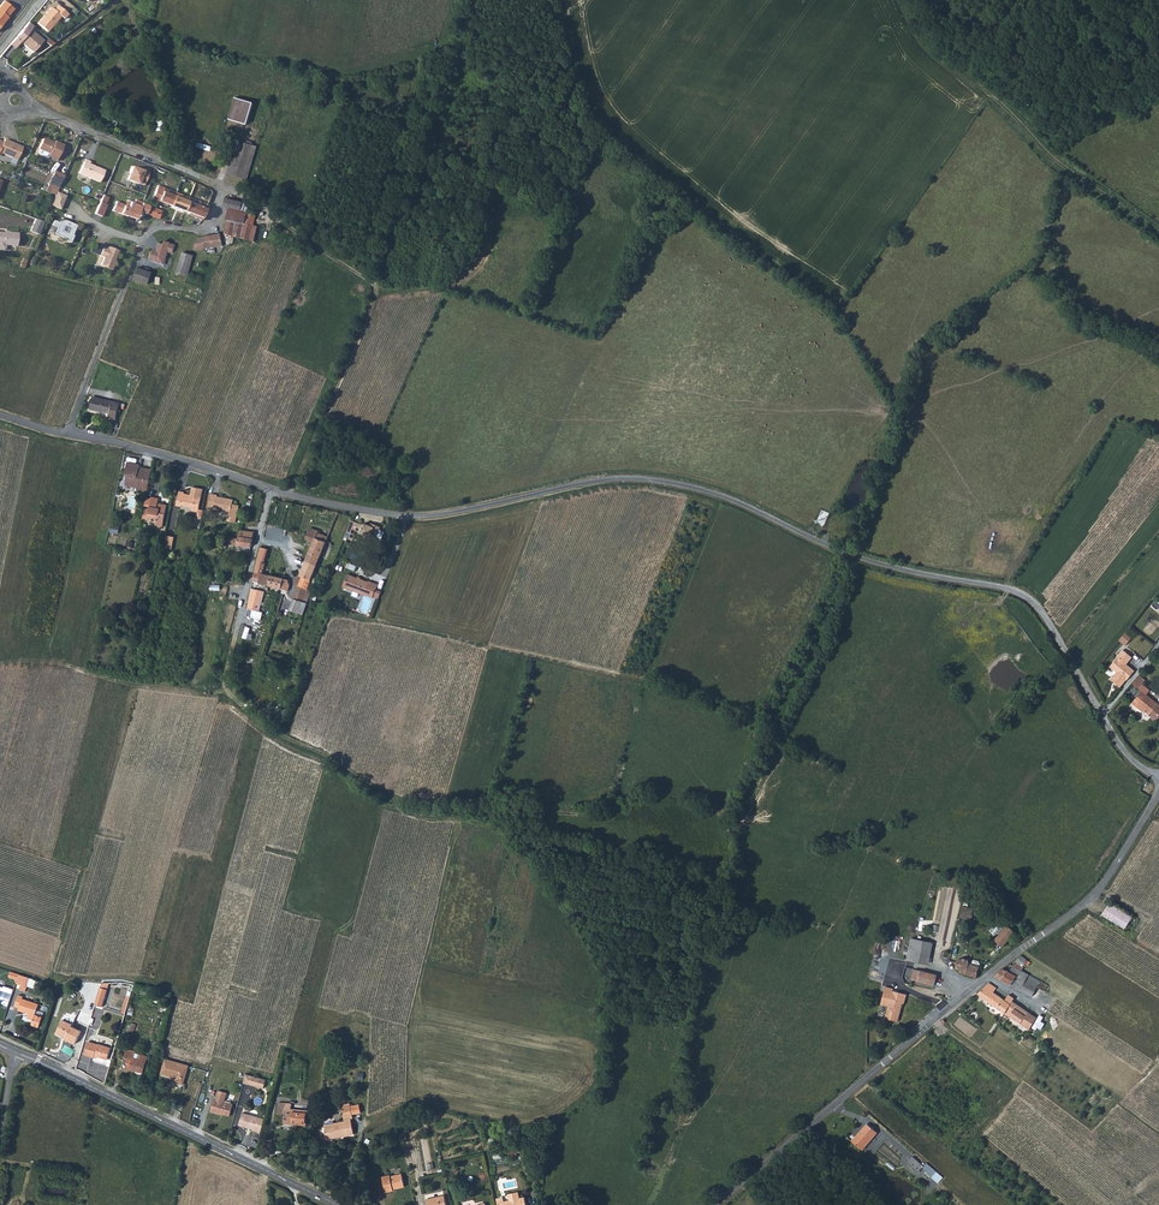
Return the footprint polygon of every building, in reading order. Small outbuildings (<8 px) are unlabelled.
[(5,1),(0,7),(0,29),(16,10),(5,1)] [(51,6),(38,23),(48,31),(62,15),(64,18),(68,13),(58,5),(55,9),(51,6)] [(29,21),(15,38),(20,42),(22,40),(24,42),(24,44),(34,52),(44,40),(31,29),(34,25),(29,21)] [(20,42),(15,38),(11,44),(15,48),(20,42)] [(247,124),(253,102),(235,97),(228,119),(247,124)] [(4,138),(2,141),(0,147),(0,151),(17,159),(22,146),(4,138)] [(38,148),(49,153),(47,157),(56,160),(63,144),(54,140),(54,142),(50,140),(49,142),(42,139),(38,148)] [(247,177),(257,144),(241,140),(238,153),(232,152),(227,172),(247,177)] [(198,143),(196,147),(211,151),(212,147),(198,143)] [(46,159),(47,157),(49,153),(38,148),(36,152),(37,155),(46,159)] [(2,153),(0,157),(9,161),(11,158),(2,153)] [(90,160),(85,158),(79,172),(99,180),(104,168),(89,162),(90,160)] [(141,170),(130,166),(125,178),(137,183),(137,182),(142,184),(148,171),(142,168),(141,170)] [(54,170),(49,182),(54,184),(59,186),(64,175),(54,170)] [(58,187),(59,186),(54,184),(51,193),(55,195),(56,191),(58,187)] [(157,184),(151,199),(157,201),(157,200),(163,202),(169,204),(175,191),(157,184)] [(65,195),(56,191),(55,195),(51,204),(60,208),(65,195)] [(187,201),(189,197),(175,191),(169,204),(184,210),(187,201)] [(223,206),(228,207),(241,210),(243,201),(225,197),(223,206)] [(123,204),(120,213),(138,219),(140,215),(138,214),(139,211),(138,211),(138,210),(138,209),(140,204),(133,201),(129,200),(128,202),(127,206),(124,205),(124,204),(123,204)] [(190,213),(189,215),(199,220),(206,203),(199,200),(198,205),(191,202),(187,201),(184,210),(190,213)] [(111,210),(120,213),(123,204),(115,201),(111,210)] [(138,209),(138,210),(145,212),(148,204),(141,201),(140,204),(138,209)] [(148,204),(145,212),(158,218),(161,210),(148,204)] [(259,226),(253,224),(244,222),(247,212),(241,210),(228,207),(227,215),(225,222),(225,230),(225,233),(250,240),(251,240),(255,241),(259,226)] [(247,212),(244,222),(253,224),(256,214),(247,212)] [(38,234),(43,221),(34,218),(29,230),(38,234)] [(75,225),(60,218),(58,222),(54,220),(51,225),(57,228),(54,233),(66,239),(65,240),(70,242),(73,236),(71,235),(75,225)] [(16,246),(17,233),(6,231),(6,233),(0,232),(0,244),(16,246)] [(222,245),(220,233),(211,234),(213,246),(222,245)] [(205,248),(213,246),(211,234),(203,235),(205,248)] [(194,249),(203,248),(205,248),(203,235),(197,236),(194,249)] [(156,248),(153,248),(149,258),(156,260),(155,264),(159,265),(160,262),(164,263),(171,241),(165,239),(164,242),(158,241),(156,248)] [(118,249),(108,245),(107,248),(103,246),(99,255),(103,256),(101,263),(102,266),(111,270),(114,262),(114,259),(118,249)] [(182,251),(176,272),(187,275),(193,254),(182,251)] [(148,283),(152,271),(138,267),(134,278),(148,283)] [(119,402),(92,397),(90,408),(110,412),(108,418),(116,419),(119,402)] [(140,463),(128,460),(125,473),(128,473),(126,481),(132,482),(131,484),(137,485),(137,487),(143,488),(148,466),(142,465),(141,470),(139,469),(140,463)] [(152,467),(148,466),(143,488),(148,489),(152,467)] [(185,490),(179,489),(177,503),(182,504),(182,503),(192,504),(193,508),(199,509),(203,487),(192,485),(190,492),(184,491),(185,490)] [(218,493),(218,492),(212,490),(209,504),(214,505),(214,506),(230,510),(229,514),(237,516),(241,504),(234,502),(235,498),(218,493)] [(158,495),(151,494),(151,495),(150,502),(149,506),(145,505),(142,516),(147,517),(147,516),(156,518),(155,523),(162,524),(167,502),(158,500),(158,495)] [(374,524),(373,527),(368,525),(363,523),(362,525),(350,520),(346,531),(353,534),(354,530),(359,532),(359,533),(365,535),(364,537),(361,543),(371,547),(373,541),(379,526),(374,524)] [(111,524),(110,532),(119,533),(120,525),(111,524)] [(306,535),(305,538),(313,541),(316,536),(318,532),(319,530),(309,527),(306,535)] [(253,537),(254,531),(240,529),(239,535),(253,537)] [(326,540),(328,536),(318,532),(316,536),(313,541),(312,544),(323,548),(324,544),(329,546),(330,542),(326,540)] [(171,547),(173,534),(165,533),(163,545),(171,547)] [(224,538),(223,542),(234,544),(243,545),(251,546),(253,537),(239,535),(238,538),(228,536),(228,538),(224,538)] [(305,560),(316,564),(317,562),(322,550),(311,546),(305,560)] [(316,564),(305,560),(302,567),(313,572),(316,564)] [(313,572),(313,573),(318,575),(321,566),(316,564),(313,572)] [(313,573),(313,572),(302,567),(299,575),(301,576),(298,585),(307,588),(313,573)] [(346,574),(341,586),(362,594),(362,595),(371,597),(371,596),(374,590),(376,584),(367,581),(367,582),(358,578),(355,577),(346,574)] [(269,585),(289,589),(291,580),(271,575),(269,585)] [(294,598),(307,602),(313,591),(307,588),(298,585),(293,597),(294,598)] [(264,601),(261,601),(264,590),(260,589),(251,587),(246,608),(259,610),(260,605),(263,605),(264,601)] [(307,602),(294,598),(290,610),(303,615),(307,602)] [(1122,636),(1119,641),(1125,646),(1129,642),(1122,636)] [(1126,664),(1132,657),(1123,650),(1117,657),(1118,657),(1110,667),(1117,673),(1112,678),(1113,679),(1126,664)] [(1125,680),(1126,680),(1134,671),(1126,664),(1113,679),(1116,681),(1114,683),(1119,687),(1125,680)] [(1145,679),(1139,675),(1132,683),(1138,688),(1145,679)] [(1142,691),(1132,703),(1138,708),(1139,706),(1150,715),(1151,714),(1156,718),(1158,718),(1158,704),(1142,691)] [(1102,915),(1125,929),(1132,917),(1109,903),(1102,915)] [(969,922),(973,909),(964,906),(960,920),(969,922)] [(995,925),(990,931),(994,935),(1000,928),(995,925)] [(1007,925),(994,940),(1001,946),(1014,931),(1007,925)] [(914,951),(921,952),(919,962),(928,964),(932,942),(910,939),(908,948),(915,950),(914,951)] [(919,962),(921,952),(914,951),(915,950),(908,948),(904,947),(903,951),(907,951),(905,958),(904,957),(903,960),(919,962)] [(1020,955),(1016,961),(1023,966),(1025,963),(1028,965),(1030,962),(1020,955)] [(959,969),(958,972),(975,977),(978,967),(970,964),(968,964),(968,962),(967,959),(961,957),(960,958),(958,958),(956,961),(955,966),(955,968),(959,969)] [(1024,967),(1023,966),(1016,961),(1012,966),(1011,965),(1006,970),(1015,975),(1019,969),(1021,970),(1024,967)] [(1036,986),(1044,990),(1048,985),(1021,970),(1019,969),(1015,975),(1006,970),(1003,968),(994,976),(1019,990),(1025,981),(1036,986)] [(913,980),(933,985),(936,975),(936,974),(915,969),(913,976),(914,976),(913,980)] [(19,975),(16,984),(22,986),(21,990),(25,991),(30,979),(19,975)] [(1025,981),(1019,990),(1031,996),(1036,986),(1025,981)] [(978,994),(992,1005),(999,996),(993,992),(996,987),(988,982),(978,994)] [(2,999),(0,1004),(7,1007),(13,989),(3,986),(2,987),(0,986),(0,998),(2,999)] [(887,1006),(884,1018),(897,1021),(901,1003),(903,1004),(905,995),(891,991),(892,989),(884,987),(880,1004),(887,1006)] [(100,990),(94,1007),(102,1009),(107,992),(100,990)] [(21,999),(21,996),(16,995),(12,1006),(17,1008),(17,1010),(26,1013),(25,1018),(31,1020),(30,1025),(37,1027),(40,1017),(33,1015),(37,1004),(21,999)] [(1004,1013),(1010,1004),(1011,1002),(1013,998),(1008,995),(1004,1000),(999,996),(992,1005),(1004,1013)] [(1010,1016),(1029,1029),(1036,1018),(1011,1002),(1010,1004),(1004,1013),(1009,1017),(1010,1016)] [(62,1022),(56,1035),(65,1039),(64,1041),(74,1046),(80,1033),(71,1028),(72,1026),(62,1022)] [(100,1045),(99,1045),(89,1042),(85,1055),(95,1058),(95,1056),(108,1060),(111,1049),(100,1045)] [(133,1059),(134,1055),(125,1052),(123,1060),(127,1061),(125,1069),(142,1074),(147,1057),(139,1055),(137,1060),(133,1059)] [(177,1084),(183,1086),(188,1068),(165,1061),(161,1075),(178,1080),(177,1084)] [(250,1077),(247,1085),(263,1090),(266,1081),(250,1077)] [(221,1116),(229,1118),(233,1106),(224,1104),(227,1095),(218,1093),(216,1101),(214,1101),(210,1114),(221,1117),(221,1116)] [(278,1115),(285,1115),(285,1124),(306,1125),(307,1111),(291,1110),(291,1105),(279,1104),(278,1115)] [(345,1122),(325,1126),(328,1140),(354,1135),(351,1119),(353,1119),(351,1107),(343,1108),(345,1122)] [(265,1122),(262,1120),(242,1115),(239,1128),(257,1133),(256,1135),(261,1136),(265,1122)] [(868,1124),(852,1141),(862,1150),(878,1133),(868,1124)] [(925,1166),(913,1156),(908,1162),(920,1172),(923,1168),(925,1166)] [(925,1166),(923,1168),(932,1176),(931,1177),(938,1183),(943,1177),(927,1164),(925,1166)] [(391,1178),(391,1176),(383,1178),(387,1194),(394,1192),(394,1191),(394,1189),(405,1186),(402,1175),(391,1178)] [(511,1203),(505,1204),(526,1204),(525,1200),(521,1201),(519,1194),(509,1197),(511,1203)] [(445,1197),(426,1199),(427,1204),(446,1204),(445,1197)]
